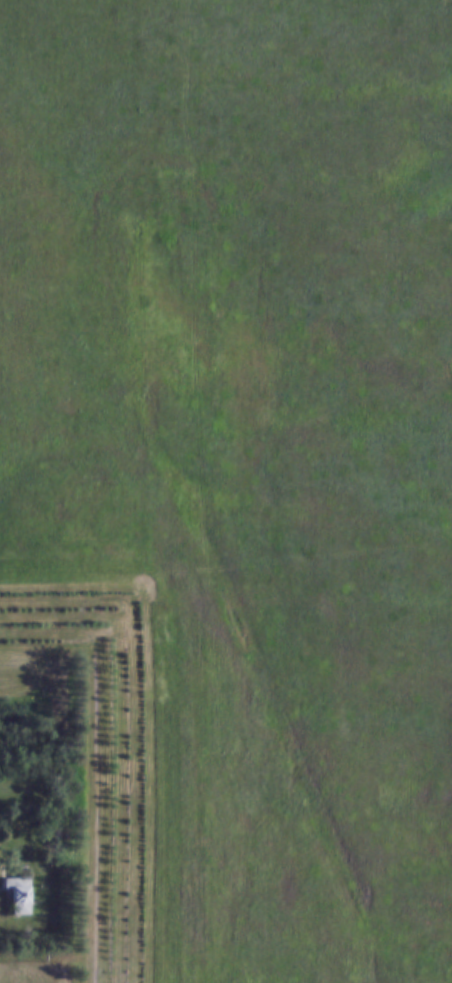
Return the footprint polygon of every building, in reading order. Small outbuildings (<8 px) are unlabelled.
[(29,917),(29,880),(7,880),(7,917),(29,917)]
